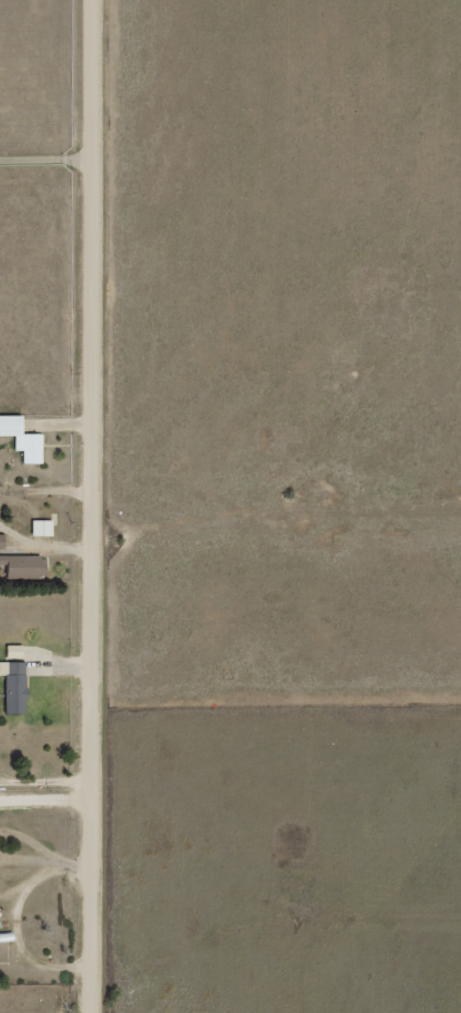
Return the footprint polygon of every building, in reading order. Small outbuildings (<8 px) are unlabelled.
[(16,435),(16,449),(23,449),(23,462),(43,463),(43,433),(23,433),(23,415),(0,415),(0,435),(16,435)] [(53,535),(53,519),(33,519),(33,535),(53,535)] [(0,554),(0,564),(8,564),(7,574),(46,576),(46,556),(0,554)] [(8,657),(21,657),(22,645),(8,644),(8,657)] [(6,675),(6,713),(27,713),(26,661),(0,662),(0,675),(6,675)]
